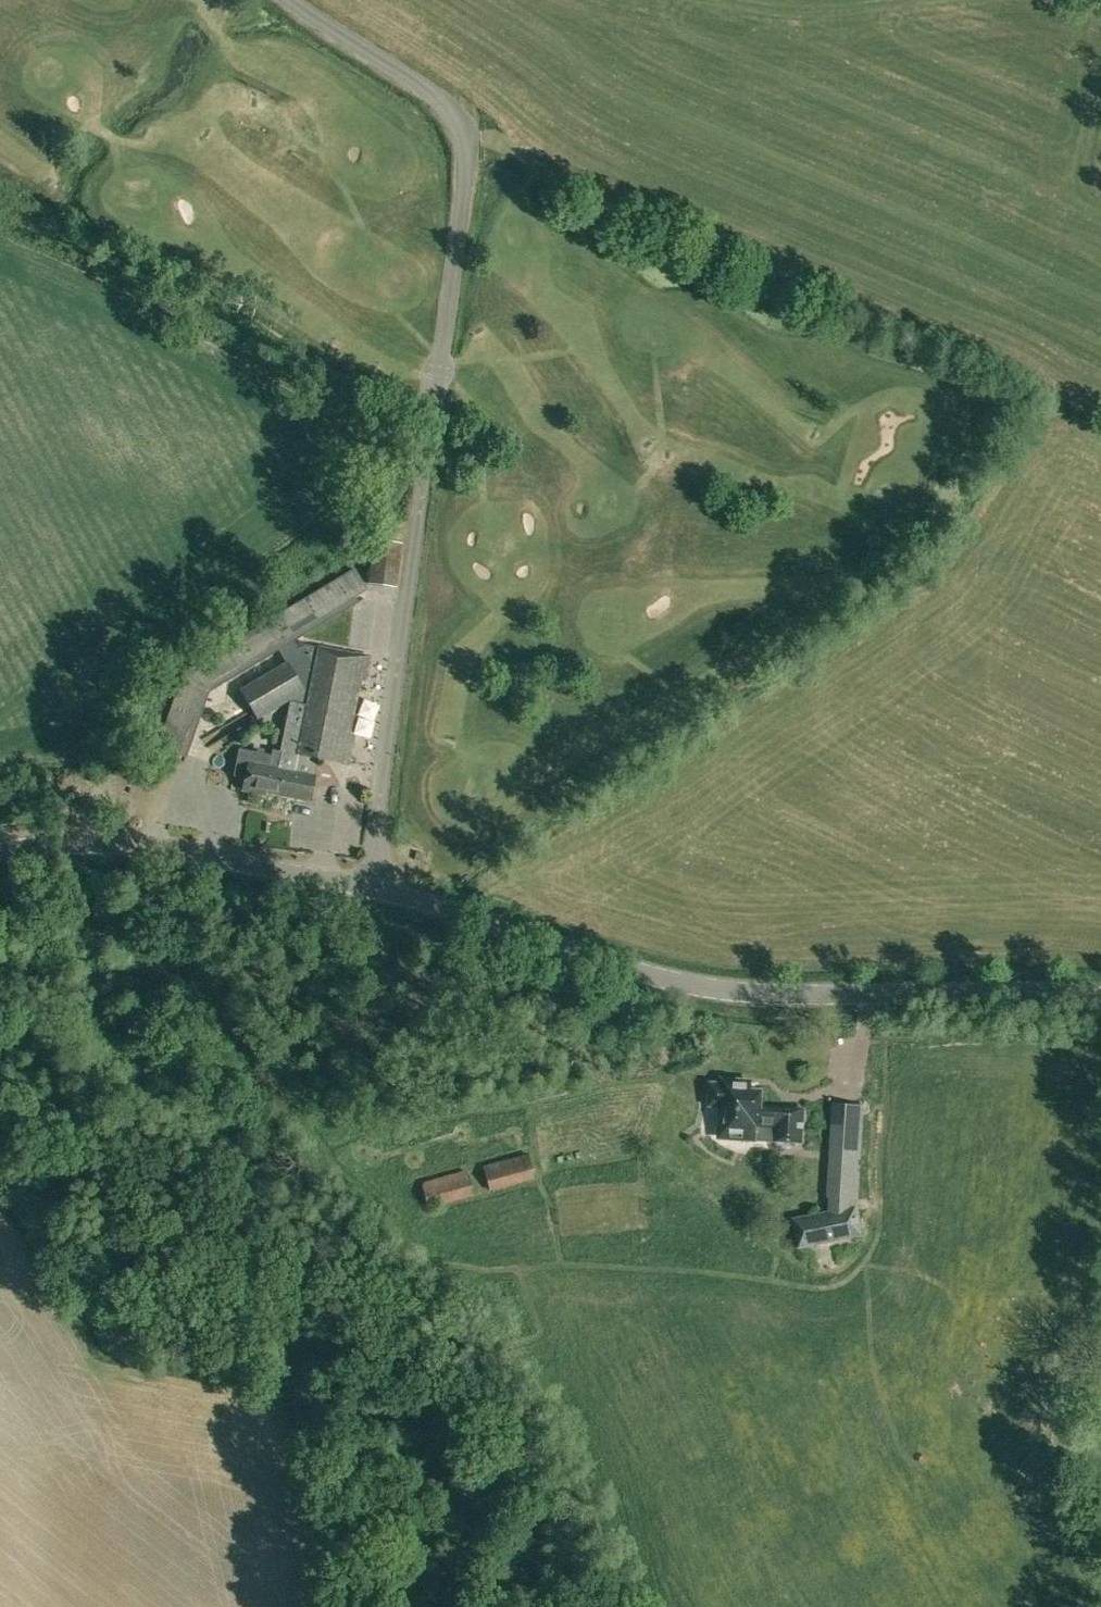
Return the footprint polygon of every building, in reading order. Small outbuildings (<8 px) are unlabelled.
[(401,543),(375,540),(369,584),(395,587),(401,543)] [(265,791),(274,793),(310,800),(318,757),(348,764),(354,735),(349,734),(360,679),(366,679),(370,656),(308,645),(298,648),(294,641),(359,601),(356,596),(367,590),(355,569),(184,672),(155,760),(177,767),(181,756),(187,758),(209,692),(279,650),(286,662),(240,689),(257,718),(287,701),(290,701),(280,750),(272,749),(271,755),(239,748),(234,776),(246,778),(243,790),(265,794),(265,791)] [(752,1082),(724,1080),(724,1085),(719,1085),(715,1093),(712,1101),(721,1104),(720,1126),(726,1130),(731,1133),(739,1136),(743,1126),(776,1128),(775,1140),(803,1142),(805,1109),(762,1107),(763,1091),(751,1090),(752,1082)] [(834,1103),(828,1207),(850,1206),(851,1198),(859,1199),(864,1105),(834,1103)] [(491,1190),(536,1178),(530,1153),(484,1165),(491,1190)] [(429,1207),(474,1195),(468,1170),(422,1182),(429,1207)] [(828,1207),(828,1213),(794,1219),(800,1247),(863,1234),(857,1205),(850,1206),(828,1207)]
